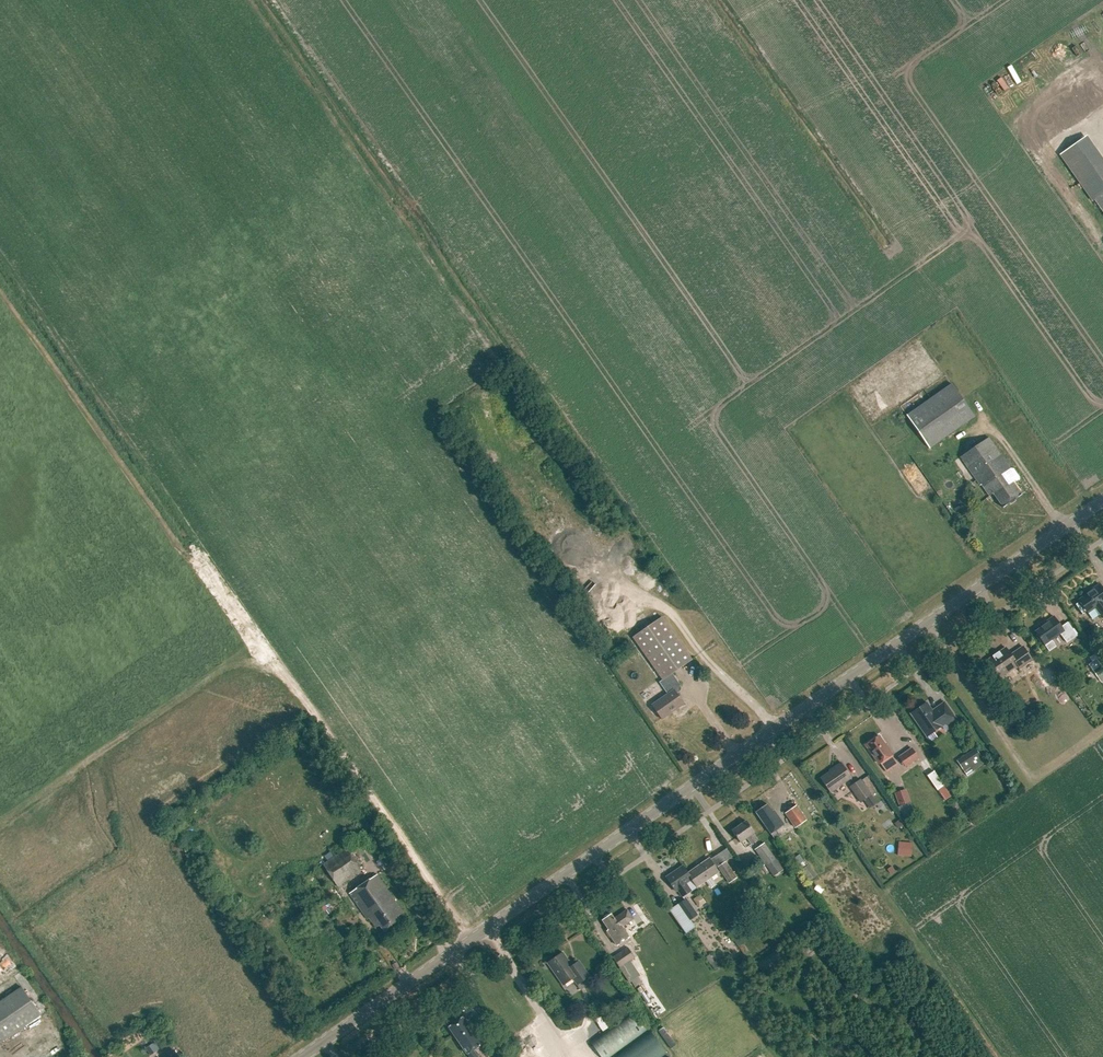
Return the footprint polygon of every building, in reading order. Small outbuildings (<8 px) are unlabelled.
[(1102,212),(1102,164),(1084,138),(1062,154),(1102,212)] [(907,416),(929,448),(962,425),(974,417),(951,384),(907,416)] [(989,496),(993,493),(1003,508),(1021,495),(1013,483),(1018,480),(988,437),(961,457),(980,485),(981,485),(989,496)] [(1100,618),(1102,616),(1102,589),(1099,584),(1092,589),(1092,590),(1079,600),(1092,619),(1099,615),(1100,618)] [(1035,632),(1049,651),(1056,647),(1050,639),(1059,632),(1067,643),(1077,636),(1067,622),(1061,627),(1054,616),(1046,621),(1048,623),(1035,632)] [(662,617),(633,637),(663,680),(659,682),(667,694),(652,705),(662,719),(684,704),(674,690),(680,685),(672,673),(692,660),(662,617)] [(992,656),(992,657),(986,661),(998,679),(1017,666),(1019,669),(1032,660),(1023,646),(1010,655),(1005,648),(999,652),(992,656)] [(1097,677),(1102,672),(1102,669),(1101,665),(1093,671),(1097,677)] [(934,713),(927,702),(910,714),(927,737),(946,724),(947,725),(956,719),(946,704),(934,713)] [(865,745),(879,764),(892,755),(879,736),(865,745)] [(899,757),(906,767),(918,758),(911,748),(899,757)] [(976,748),(957,761),(962,769),(967,776),(973,772),(972,771),(985,762),(987,760),(983,754),(981,756),(976,748)] [(833,768),(834,769),(820,778),(830,792),(851,778),(841,762),(833,768)] [(927,776),(937,790),(944,786),(934,771),(927,776)] [(850,787),(860,802),(864,799),(871,795),(860,780),(850,787)] [(905,789),(899,792),(895,793),(899,806),(910,802),(905,789)] [(871,795),(864,799),(869,808),(876,803),(871,795)] [(767,804),(755,812),(775,840),(781,836),(776,830),(784,825),(774,810),(772,811),(767,804)] [(785,813),(795,828),(806,820),(796,806),(785,813)] [(740,842),(747,837),(751,844),(758,840),(753,833),(754,832),(746,821),(732,831),(740,842)] [(755,849),(774,876),(783,870),(764,843),(755,849)] [(902,843),(902,855),(910,856),(910,844),(902,843)] [(347,848),(323,865),(338,887),(362,870),(347,848)] [(692,879),(691,879),(697,887),(718,872),(709,858),(688,873),(692,879)] [(737,878),(725,862),(718,867),(729,883),(737,878)] [(666,877),(675,891),(676,891),(676,890),(677,889),(682,897),(697,887),(691,879),(692,879),(688,873),(683,865),(682,866),(683,866),(676,871),(676,870),(675,870),(676,871),(673,872),(672,872),(673,873),(667,877),(666,877)] [(801,870),(808,882),(814,878),(806,866),(801,870)] [(380,925),(385,933),(401,921),(398,917),(403,913),(377,875),(349,893),(368,920),(369,918),(376,928),(380,925)] [(692,899),(698,907),(705,902),(699,894),(692,899)] [(689,920),(697,915),(685,898),(668,910),(685,934),(694,927),(689,920)] [(603,920),(609,929),(607,930),(617,946),(629,937),(622,927),(633,919),(627,910),(614,919),(611,914),(610,915),(608,914),(607,914),(604,917),(603,920)] [(613,958),(620,968),(630,983),(639,977),(629,962),(635,958),(628,947),(613,958)] [(547,963),(563,985),(573,979),(577,985),(589,976),(579,961),(572,966),(563,952),(547,963)] [(41,1015),(22,987),(0,1002),(0,1043),(41,1015)] [(590,1043),(601,1056),(610,1056),(649,1028),(635,1010),(590,1043)] [(604,1016),(599,1019),(605,1030),(611,1027),(604,1016)] [(469,1056),(478,1056),(473,1050),(484,1042),(474,1027),(470,1028),(462,1017),(448,1026),(469,1056)] [(662,1029),(671,1047),(677,1044),(668,1025),(662,1029)] [(614,1056),(662,1056),(667,1053),(650,1030),(614,1056)] [(147,1049),(152,1055),(161,1049),(157,1042),(147,1049)]
